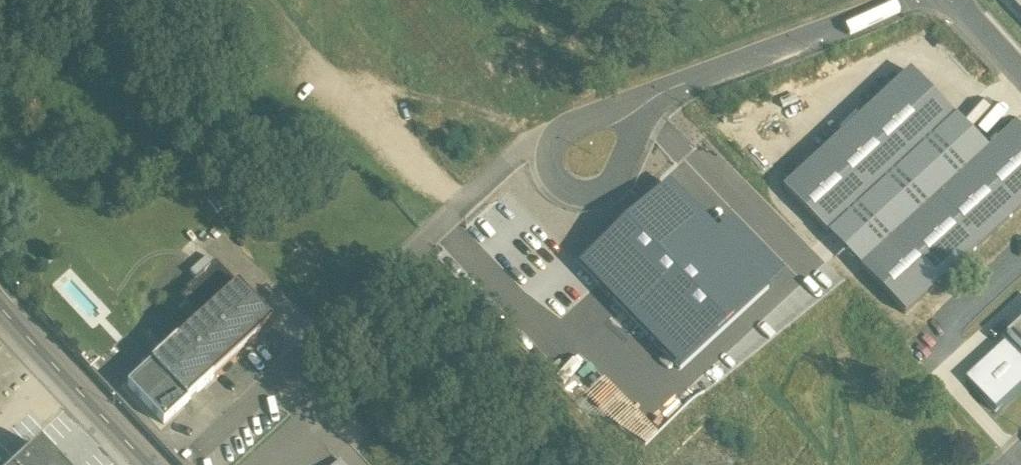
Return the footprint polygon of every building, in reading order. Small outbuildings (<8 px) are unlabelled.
[(524,13),(538,0),(512,0),(524,13)] [(1020,16),(1020,0),(1012,7),(1020,16)] [(784,193),(827,239),(956,118),(912,72),(784,193)] [(827,239),(860,273),(988,153),(956,118),(827,239)] [(904,320),(1020,210),(1020,134),(1015,128),(988,153),(860,273),(904,320)] [(669,188),(578,272),(678,379),(785,279),(732,222),(716,238),(669,188)] [(237,289),(128,391),(163,429),(273,327),(237,289)] [(1001,342),(1005,346),(1020,363),(1020,323),(1001,342)] [(1005,346),(964,384),(993,415),(1020,389),(1020,363),(1005,346)] [(23,464),(56,464),(40,448),(23,464)]
